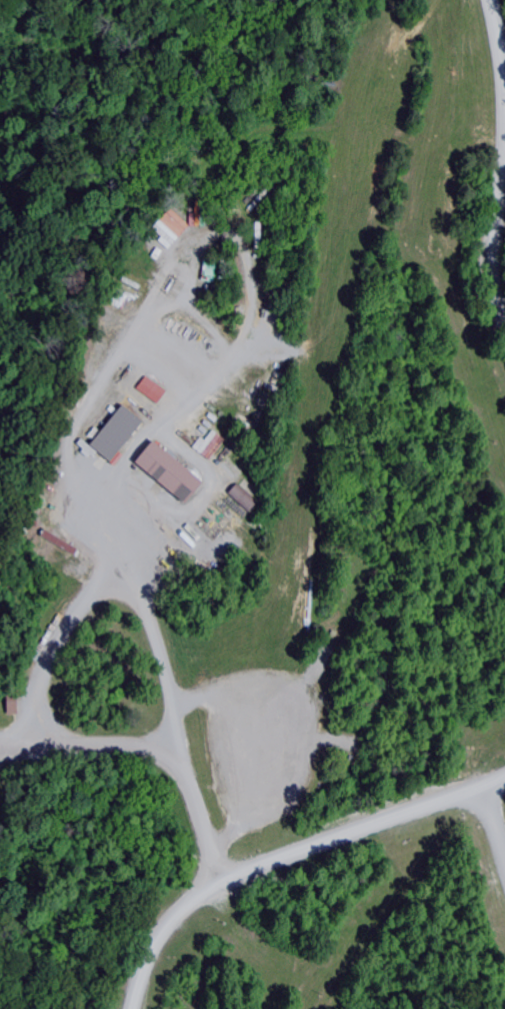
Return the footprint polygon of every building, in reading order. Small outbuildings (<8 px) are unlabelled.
[(189,213),(189,226),(200,226),(200,200),(194,200),(194,213),(189,213)] [(168,249),(190,226),(170,208),(152,227),(162,237),(159,240),(168,249)] [(166,391),(145,376),(136,388),(157,403),(166,391)] [(121,405),(88,445),(107,461),(140,421),(121,405)] [(211,428),(196,449),(210,459),(225,439),(211,428)] [(152,443),(134,464),(183,503),(200,482),(152,443)] [(234,482),(226,493),(249,511),(258,499),(234,482)] [(10,690),(11,711),(21,713),(20,690),(10,690)]
